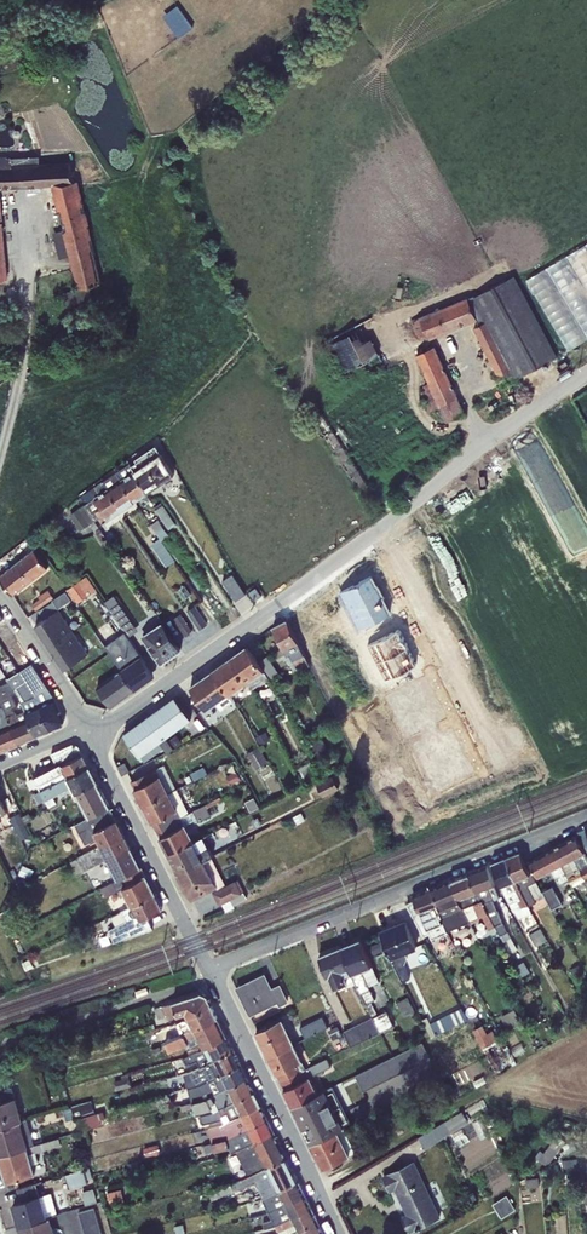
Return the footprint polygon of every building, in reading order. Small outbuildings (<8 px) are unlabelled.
[(52,185),(63,230),(54,233),(60,259),(69,257),(77,287),(89,284),(103,281),(78,180),(73,181),(70,161),(40,163),(39,156),(7,158),(7,156),(0,156),(0,188),(52,185)] [(8,279),(3,223),(1,223),(1,219),(3,219),(1,196),(0,196),(0,280),(8,279)] [(586,337),(586,244),(529,275),(568,348),(586,337)] [(514,276),(468,298),(468,297),(419,317),(420,318),(411,321),(416,334),(418,333),(419,337),(427,334),(430,339),(461,326),(460,325),(464,324),(464,325),(477,320),(479,325),(473,328),(498,376),(495,377),(500,387),(557,357),(514,276)] [(93,300),(89,284),(77,287),(63,290),(66,307),(93,300)] [(365,326),(330,343),(344,373),(379,354),(365,326)] [(435,345),(416,355),(429,382),(440,406),(447,421),(464,413),(454,387),(453,387),(452,385),(453,384),(446,369),(445,370),(444,367),(445,366),(435,345)] [(429,382),(419,387),(430,411),(440,406),(429,382)] [(137,462),(131,466),(148,492),(173,475),(156,445),(135,459),(137,462)] [(114,469),(116,472),(136,501),(138,499),(144,507),(152,502),(146,493),(148,492),(131,466),(129,463),(121,469),(118,465),(114,469)] [(116,472),(103,481),(123,510),(136,501),(116,472)] [(89,502),(85,505),(95,520),(99,517),(102,523),(108,519),(123,510),(103,481),(83,494),(89,502)] [(161,502),(154,507),(169,529),(176,524),(161,502)] [(84,504),(69,514),(80,530),(95,520),(85,505),(84,504)] [(151,524),(162,540),(169,535),(158,519),(151,524)] [(175,560),(160,538),(151,545),(166,567),(175,560)] [(0,574),(0,577),(13,594),(48,567),(34,548),(0,574)] [(232,572),(221,579),(236,600),(246,594),(232,572)] [(87,575),(68,588),(78,602),(96,589),(87,575)] [(371,576),(340,592),(350,612),(382,595),(377,585),(376,586),(371,576)] [(185,585),(177,590),(183,600),(191,595),(185,585)] [(256,587),(249,591),(255,600),(262,596),(256,587)] [(54,598),(48,590),(38,597),(39,599),(32,605),(36,610),(54,598)] [(66,591),(53,600),(57,607),(71,598),(66,591)] [(114,594),(105,601),(119,622),(129,616),(114,594)] [(382,595),(350,612),(359,629),(390,613),(381,596),(382,595)] [(53,600),(38,610),(44,619),(59,610),(57,607),(53,600)] [(195,606),(187,611),(199,629),(207,624),(195,606)] [(44,619),(35,625),(50,647),(74,632),(59,609),(59,610),(44,619)] [(182,613),(173,619),(184,635),(192,630),(182,613)] [(129,616),(119,622),(125,631),(129,636),(138,630),(129,616)] [(309,663),(287,619),(273,626),(288,654),(290,653),(298,669),(309,663)] [(162,621),(142,635),(161,662),(181,649),(162,621)] [(398,629),(367,645),(376,662),(407,646),(406,645),(407,644),(400,630),(399,630),(398,629)] [(121,670),(135,689),(148,680),(155,675),(146,662),(129,636),(125,631),(104,644),(121,670)] [(88,654),(74,632),(50,647),(64,670),(88,654)] [(247,646),(230,658),(247,683),(251,689),(268,676),(258,662),(247,646)] [(407,646),(376,662),(385,680),(416,664),(407,646)] [(280,671),(268,655),(258,662),(268,676),(270,679),(280,671)] [(230,658),(212,671),(230,696),(247,683),(230,658)] [(55,698),(36,669),(27,674),(24,669),(20,671),(26,680),(25,681),(31,689),(33,694),(34,696),(42,718),(48,731),(62,725),(65,719),(64,719),(55,698)] [(121,670),(97,687),(111,707),(135,689),(121,670)] [(26,680),(20,671),(8,679),(9,681),(15,692),(24,710),(36,736),(48,731),(42,718),(34,696),(33,694),(31,689),(25,681),(26,680)] [(212,671),(190,687),(207,709),(216,702),(221,709),(234,701),(230,696),(212,671)] [(9,681),(0,685),(0,703),(1,705),(18,744),(36,736),(24,710),(16,714),(14,708),(18,706),(12,694),(15,692),(9,681)] [(149,715),(165,738),(192,719),(175,696),(175,697),(150,716),(150,715),(149,715)] [(1,705),(0,705),(0,725),(2,729),(0,730),(0,751),(0,752),(18,744),(1,705)] [(165,738),(149,715),(125,733),(124,733),(124,734),(139,756),(159,741),(164,748),(167,752),(174,749),(165,738)] [(451,731),(420,747),(429,765),(461,749),(460,748),(459,749),(451,731)] [(266,732),(256,737),(260,745),(270,739),(266,732)] [(177,734),(169,740),(175,748),(183,743),(177,734)] [(324,739),(313,745),(318,758),(330,753),(324,739)] [(144,762),(164,748),(159,741),(139,756),(144,762)] [(40,791),(89,765),(78,745),(73,743),(51,753),(56,765),(32,776),(39,791),(40,791)] [(268,761),(259,746),(246,753),(255,769),(268,761)] [(461,749),(429,765),(439,785),(470,769),(469,767),(469,766),(461,749)] [(311,760),(297,768),(305,782),(319,775),(311,760)] [(164,764),(131,781),(143,805),(176,788),(164,764)] [(79,790),(97,781),(89,765),(40,791),(45,800),(49,807),(57,803),(54,796),(72,787),(75,792),(79,790)] [(333,776),(316,784),(323,797),(339,789),(333,776)] [(92,816),(110,806),(97,781),(79,790),(87,806),(82,808),(87,817),(91,814),(92,816)] [(176,788),(143,805),(156,829),(189,812),(176,788)] [(40,791),(39,791),(33,794),(38,804),(45,800),(40,791)] [(189,812),(156,829),(168,854),(194,840),(186,824),(197,818),(199,821),(217,811),(214,804),(221,800),(219,796),(189,812)] [(254,797),(245,802),(250,811),(260,806),(254,797)] [(101,845),(124,833),(110,806),(92,816),(75,824),(85,844),(97,838),(101,845)] [(302,811),(293,816),(297,824),(306,820),(302,811)] [(20,812),(10,817),(21,840),(31,836),(20,812)] [(577,831),(586,850),(586,827),(577,831)] [(107,859),(130,846),(124,833),(101,845),(77,857),(84,871),(107,859)] [(552,848),(569,879),(573,887),(585,880),(586,883),(586,858),(576,835),(552,848)] [(194,840),(168,854),(178,873),(212,856),(202,836),(194,840)] [(117,879),(141,867),(130,846),(107,859),(117,879)] [(569,879),(552,848),(529,861),(538,878),(552,870),(559,884),(569,879)] [(520,851),(506,857),(529,904),(536,901),(534,898),(543,894),(542,891),(532,872),(529,873),(520,851)] [(212,856),(178,873),(191,899),(212,888),(213,891),(213,892),(219,905),(222,904),(226,912),(235,907),(234,905),(248,899),(238,879),(236,881),(236,880),(226,885),(212,856)] [(84,871),(77,857),(70,861),(77,874),(84,871)] [(506,857),(492,863),(517,918),(532,912),(529,904),(506,857)] [(34,869),(23,865),(19,874),(30,879),(34,869)] [(487,865),(468,872),(495,926),(503,941),(505,940),(511,951),(517,948),(508,932),(498,909),(497,909),(494,899),(499,897),(487,865)] [(131,906),(155,894),(141,867),(117,879),(100,887),(105,897),(117,891),(121,897),(125,895),(131,906)] [(468,872),(450,879),(470,922),(482,917),(488,930),(495,926),(468,872)] [(450,879),(431,887),(447,931),(470,922),(450,879)] [(552,886),(542,891),(543,894),(551,909),(562,903),(552,886)] [(431,887),(413,894),(415,901),(430,933),(431,937),(447,931),(431,887)] [(147,916),(162,908),(155,894),(131,906),(121,910),(127,920),(116,926),(108,930),(114,941),(153,928),(147,916)] [(430,933),(415,901),(406,905),(423,935),(430,933)] [(0,913),(0,918),(4,926),(17,920),(11,907),(0,913)] [(127,920),(121,910),(111,916),(116,926),(127,920)] [(406,920),(380,931),(384,940),(388,948),(402,981),(410,978),(404,964),(407,957),(405,952),(417,948),(406,920)] [(540,927),(529,934),(535,946),(547,939),(540,927)] [(361,939),(341,947),(355,979),(367,1003),(371,1001),(375,999),(368,986),(379,981),(361,939)] [(388,948),(384,940),(368,946),(372,955),(388,948)] [(341,947),(319,956),(327,977),(329,977),(334,988),(348,983),(345,975),(348,974),(351,981),(355,979),(341,947)] [(524,961),(515,966),(520,976),(529,971),(524,961)] [(579,963),(569,968),(574,977),(584,972),(579,963)] [(256,985),(239,993),(249,1014),(277,1000),(279,1006),(289,1001),(280,983),(272,987),(265,974),(254,980),(256,985)] [(239,993),(256,985),(254,980),(236,988),(239,993)] [(146,987),(135,991),(138,996),(148,992),(146,987)] [(187,1014),(211,1005),(207,995),(203,997),(201,993),(154,1008),(158,1019),(166,1016),(168,1019),(186,1012),(187,1014)] [(407,997),(397,1002),(404,1016),(414,1011),(407,997)] [(371,1001),(367,1003),(373,1016),(381,1031),(394,1025),(387,1010),(378,1015),(371,1001)] [(182,1034),(217,1017),(211,1005),(187,1014),(191,1022),(161,1034),(164,1042),(182,1034)] [(461,1007),(427,1025),(431,1033),(434,1031),(436,1034),(467,1019),(461,1007)] [(514,1008),(500,1016),(507,1027),(520,1020),(514,1008)] [(305,1038),(328,1027),(322,1016),(300,1027),(305,1038)] [(350,1047),(381,1031),(373,1016),(342,1031),(350,1047)] [(189,1055),(226,1036),(217,1017),(182,1034),(164,1042),(169,1052),(188,1044),(190,1049),(188,1050),(189,1055)] [(255,1032),(268,1057),(295,1044),(283,1019),(255,1032)] [(467,1019),(436,1034),(438,1039),(470,1024),(467,1019)] [(569,1023),(556,1030),(559,1036),(566,1032),(572,1029),(569,1023)] [(337,1025),(328,1030),(332,1040),(342,1036),(337,1025)] [(473,1030),(482,1047),(487,1045),(498,1039),(493,1030),(487,1033),(483,1025),(473,1030)] [(200,1067),(233,1050),(226,1036),(189,1055),(184,1057),(187,1065),(197,1060),(200,1067)] [(422,1041),(354,1075),(362,1091),(430,1057),(422,1041)] [(268,1057),(280,1082),(307,1068),(295,1044),(268,1057)] [(488,1047),(484,1049),(496,1073),(500,1070),(488,1047)] [(200,1084),(240,1065),(233,1050),(200,1067),(195,1069),(184,1073),(187,1084),(198,1081),(200,1084)] [(280,1082),(292,1106),(318,1093),(310,1076),(331,1066),(327,1058),(307,1068),(280,1082)] [(204,1099),(247,1078),(240,1065),(200,1084),(188,1087),(193,1102),(204,1099)] [(128,1074),(121,1076),(122,1078),(114,1081),(116,1090),(132,1086),(128,1074)] [(484,1075),(473,1081),(477,1088),(487,1082),(484,1075)] [(214,1112),(254,1092),(247,1078),(204,1099),(193,1102),(180,1105),(182,1111),(194,1108),(195,1113),(212,1109),(214,1112)] [(318,1093),(292,1106),(305,1133),(311,1144),(343,1128),(351,1124),(345,1113),(347,1112),(334,1085),(318,1093)] [(22,1120),(12,1086),(0,1089),(0,1127),(22,1120)] [(225,1122),(260,1105),(254,1092),(214,1112),(200,1115),(203,1124),(223,1118),(225,1122)] [(93,1099),(71,1105),(72,1106),(75,1119),(85,1116),(84,1113),(96,1110),(93,1099)] [(231,1136),(267,1119),(260,1105),(225,1122),(208,1127),(212,1142),(231,1136)] [(68,1126),(77,1123),(75,1119),(72,1106),(63,1109),(68,1126)] [(462,1110),(418,1136),(425,1148),(469,1121),(462,1110)] [(85,1116),(75,1119),(77,1123),(79,1132),(102,1124),(98,1112),(85,1116)] [(35,1145),(27,1119),(22,1120),(0,1127),(0,1155),(35,1145)] [(236,1151),(274,1133),(267,1119),(231,1136),(212,1142),(204,1144),(206,1153),(227,1148),(228,1151),(230,1150),(232,1153),(236,1151)] [(343,1128),(311,1144),(323,1168),(356,1153),(343,1128)] [(248,1175),(286,1157),(274,1133),(236,1151),(248,1175)] [(565,1140),(556,1134),(543,1152),(540,1150),(533,1160),(543,1167),(545,1164),(547,1165),(565,1140)] [(0,1155),(0,1158),(7,1181),(36,1173),(33,1164),(39,1162),(36,1152),(61,1146),(59,1138),(35,1145),(0,1155)] [(158,1143),(144,1147),(146,1156),(160,1153),(158,1143)] [(272,1193),(298,1181),(286,1157),(248,1175),(231,1183),(209,1188),(212,1199),(245,1188),(245,1187),(257,1181),(259,1182),(265,1179),(272,1193)] [(578,1158),(562,1159),(563,1168),(578,1167),(578,1158)] [(415,1161),(383,1176),(390,1190),(395,1187),(408,1214),(403,1217),(409,1231),(441,1216),(415,1161)] [(90,1167),(65,1174),(69,1187),(88,1182),(87,1179),(92,1177),(90,1167)] [(538,1178),(525,1179),(526,1188),(539,1186),(538,1178)] [(268,1212),(305,1194),(298,1181),(272,1193),(262,1198),(268,1212)] [(13,1203),(20,1226),(51,1216),(58,1214),(51,1192),(40,1195),(36,1183),(18,1188),(22,1201),(13,1203)] [(94,1188),(82,1191),(86,1204),(97,1200),(94,1188)] [(121,1189),(107,1193),(110,1206),(124,1202),(121,1189)] [(275,1225),(311,1208),(305,1194),(268,1212),(272,1219),(263,1221),(265,1229),(275,1225)] [(506,1194),(493,1203),(502,1218),(516,1209),(506,1194)] [(79,1211),(86,1233),(103,1233),(94,1206),(79,1211)] [(318,1221),(311,1208),(275,1225),(280,1233),(291,1233),(318,1221)] [(22,1233),(56,1233),(51,1216),(20,1226),(22,1233)] [(324,1233),(318,1221),(291,1233),(324,1233)] [(175,1225),(177,1233),(186,1233),(184,1223),(175,1225)]
